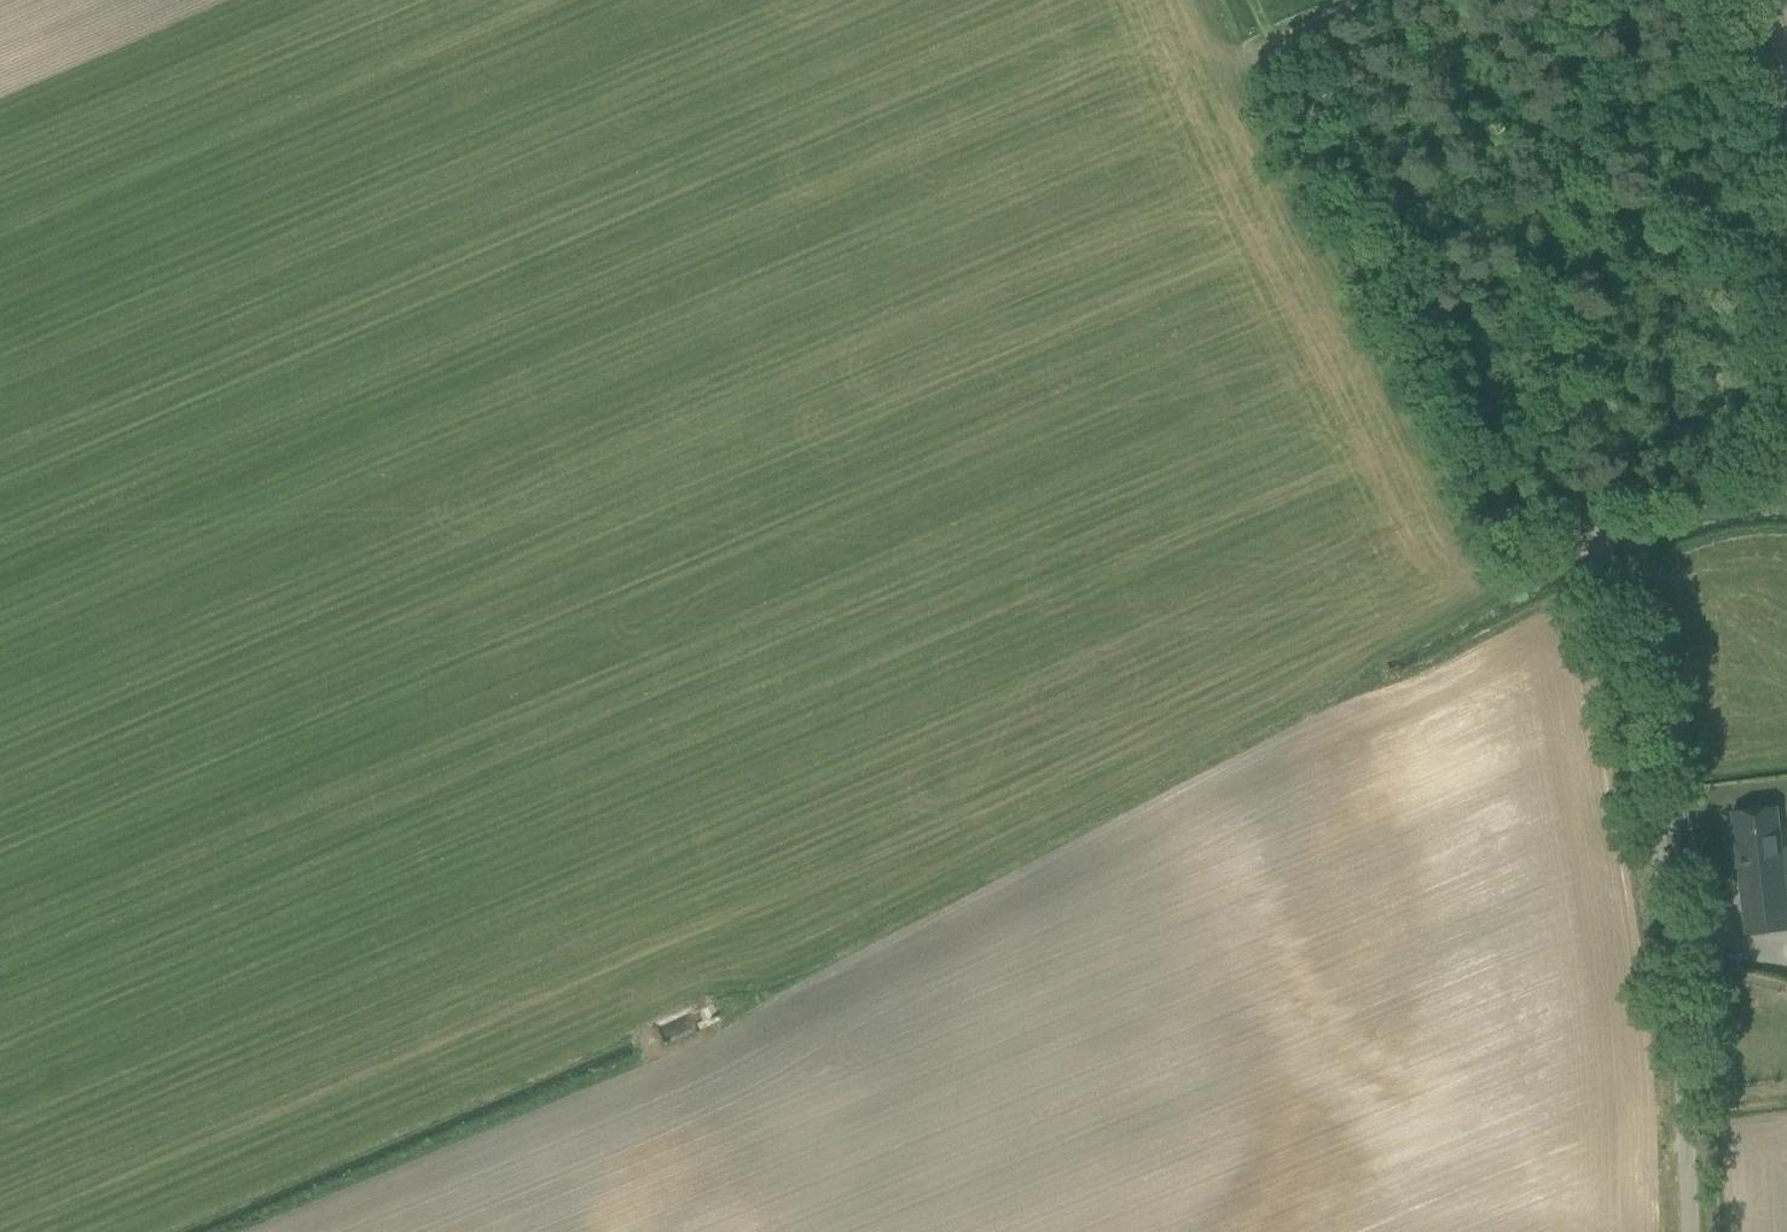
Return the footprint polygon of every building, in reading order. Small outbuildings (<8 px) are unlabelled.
[(1780,847),(1775,807),(1732,812),(1745,934),(1786,930),(1786,914),(1782,871),(1786,870),(1786,847),(1780,847)]
